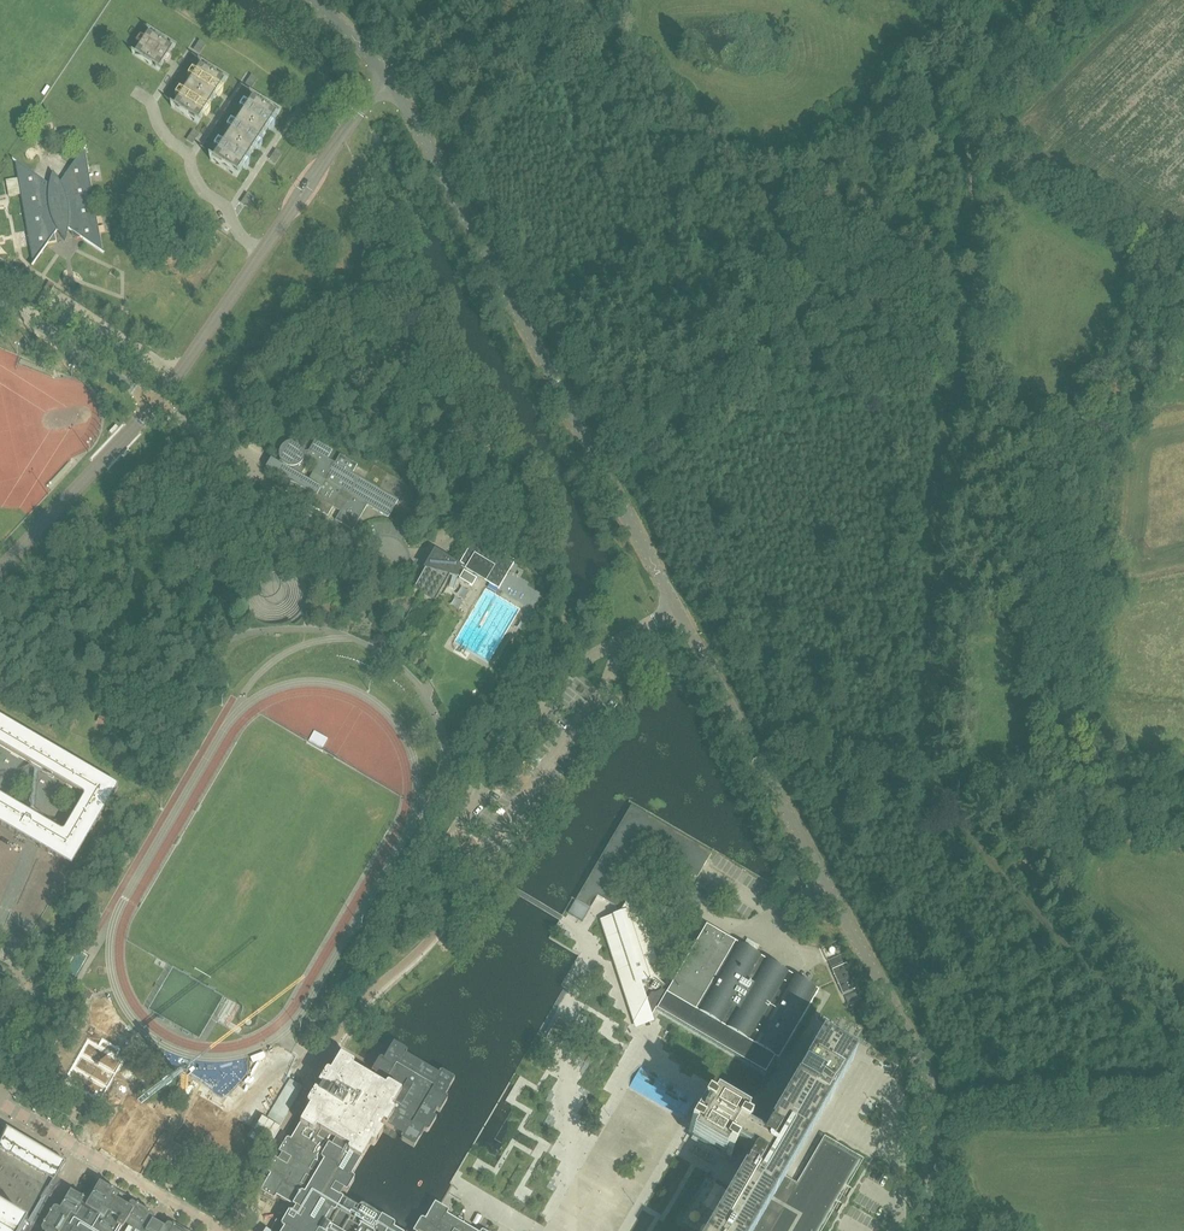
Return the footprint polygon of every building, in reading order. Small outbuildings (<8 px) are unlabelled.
[(167,57),(167,56),(172,49),(148,33),(135,53),(159,69),(167,57)] [(187,86),(211,102),(216,95),(224,83),(200,67),(187,86)] [(203,114),(211,102),(187,86),(174,106),(198,122),(203,114)] [(239,120),(263,136),(268,129),(276,117),(251,101),(239,120)] [(257,145),(263,136),(239,120),(225,140),(250,156),(257,145)] [(237,175),(242,168),(245,164),(250,156),(225,140),(213,159),(237,175)] [(33,265),(47,245),(48,244),(57,242),(55,233),(57,230),(65,241),(68,228),(73,231),(72,232),(72,234),(72,235),(73,236),(74,237),(75,238),(76,238),(77,238),(78,238),(79,238),(80,237),(81,237),(102,251),(85,149),(85,148),(84,148),(60,182),(53,172),(49,184),(15,160),(14,161),(15,161),(33,263),(32,264),(33,265)] [(276,463),(269,459),(264,468),(289,483),(284,491),(301,501),(306,493),(313,497),(308,506),(326,516),(331,508),(338,512),(333,521),(351,531),(365,506),(386,518),(397,500),(363,481),(360,479),(351,473),(356,465),(339,455),(333,463),(326,459),(331,450),(313,440),(307,452),(303,452),(302,450),(301,448),(300,446),(298,445),(297,443),(295,443),(291,442),(289,442),(285,443),(282,445),(281,447),(279,449),(278,452),(278,455),(278,458),(279,461),(276,463)] [(475,537),(459,563),(467,567),(475,555),(493,566),(484,580),(498,589),(506,576),(515,561),(475,537)] [(261,542),(254,554),(267,561),(273,548),(261,542)] [(433,554),(422,572),(413,587),(415,589),(419,591),(433,599),(438,591),(453,566),(433,554)] [(459,578),(471,586),(476,578),(463,570),(459,578)] [(17,834),(27,839),(30,841),(39,847),(71,866),(118,786),(76,761),(69,757),(64,754),(0,716),(0,742),(58,775),(89,794),(64,836),(48,826),(38,821),(36,819),(0,798),(0,824),(17,834)] [(600,920),(634,1023),(635,1021),(646,1003),(642,990),(646,989),(646,991),(647,992),(649,994),(651,995),(654,995),(656,994),(659,993),(660,992),(662,990),(667,993),(669,989),(668,988),(656,979),(662,977),(633,890),(633,889),(632,888),(622,910),(618,901),(611,896),(641,845),(697,878),(711,853),(631,806),(576,900),(590,909),(598,896),(615,906),(617,914),(600,920)] [(590,909),(575,901),(568,913),(583,921),(590,909)] [(777,1060),(777,1059),(817,992),(766,962),(705,926),(668,988),(669,989),(667,993),(662,990),(660,992),(659,993),(656,994),(654,995),(651,995),(649,994),(647,992),(646,991),(646,989),(642,990),(646,1003),(635,1021),(650,1016),(655,1009),(656,1010),(655,1010),(666,1016),(764,1073),(773,1058),(777,1060)] [(759,946),(747,939),(744,944),(756,951),(759,946)] [(831,967),(842,963),(840,956),(828,961),(831,967)] [(843,994),(857,988),(846,964),(832,970),(843,994)] [(88,997),(78,991),(73,999),(83,1005),(88,997)] [(861,998),(858,992),(845,998),(848,1004),(861,998)] [(88,1038),(64,1080),(79,1089),(77,1092),(84,1095),(85,1092),(100,1101),(124,1059),(114,1053),(117,1047),(100,1037),(97,1043),(88,1038)] [(395,1229),(396,1227),(396,1226),(396,1225),(395,1224),(364,1206),(363,1206),(362,1206),(362,1207),(361,1209),(341,1197),(345,1191),(349,1193),(356,1180),(356,1179),(356,1178),(355,1178),(353,1177),(373,1144),(375,1145),(376,1145),(377,1145),(385,1132),(381,1130),(385,1124),(404,1135),(404,1137),(403,1138),(404,1139),(417,1147),(426,1130),(428,1131),(429,1131),(430,1130),(431,1130),(438,1117),(435,1116),(438,1110),(441,1112),(449,1099),(449,1098),(449,1097),(448,1096),(446,1095),(456,1079),(443,1071),(442,1071),(441,1071),(441,1072),(439,1073),(406,1054),(408,1052),(408,1051),(408,1050),(407,1050),(394,1043),(385,1059),(382,1058),(382,1057),(381,1058),(380,1058),(373,1071),(376,1073),(373,1079),(353,1068),(355,1066),(355,1065),(355,1064),(354,1063),(342,1057),(330,1076),(328,1074),(327,1074),(326,1074),(325,1075),(318,1087),(322,1089),(318,1095),(315,1093),(307,1106),(307,1107),(307,1108),(310,1110),(290,1142),(288,1141),(287,1141),(286,1141),(281,1150),(278,1154),(282,1156),(278,1163),(275,1160),(268,1172),(267,1173),(267,1174),(268,1175),(270,1176),(260,1193),(272,1200),(273,1200),(274,1200),(275,1198),(295,1210),(291,1216),(288,1214),(281,1225),(276,1222),(272,1230),(398,1230),(395,1229)] [(829,1210),(835,1201),(838,1195),(844,1185),(857,1162),(823,1142),(797,1187),(782,1178),(813,1126),(815,1121),(821,1112),(827,1101),(849,1063),(826,1050),(819,1045),(804,1070),(797,1083),(789,1094),(770,1128),(762,1143),(745,1133),(749,1127),(740,1122),(741,1120),(728,1112),(715,1105),(713,1108),(705,1103),(701,1110),(693,1125),(688,1132),(696,1137),(695,1140),(716,1152),(721,1155),(723,1153),(724,1154),(731,1157),(731,1158),(732,1157),(734,1152),(751,1162),(740,1180),(711,1230),(817,1230),(829,1210)] [(289,1080),(266,1118),(278,1125),(302,1087),(289,1080)] [(129,1098),(102,1146),(127,1161),(131,1155),(141,1161),(165,1119),(150,1110),(152,1107),(146,1104),(144,1107),(129,1098)] [(12,1131),(7,1128),(0,1142),(0,1230),(25,1230),(65,1163),(12,1131)] [(151,1224),(153,1222),(153,1220),(153,1219),(152,1218),(151,1217),(132,1206),(131,1206),(130,1206),(129,1206),(128,1207),(127,1209),(115,1202),(117,1200),(117,1199),(117,1198),(116,1197),(116,1196),(112,1194),(114,1191),(100,1182),(89,1200),(90,1200),(88,1204),(70,1193),(59,1212),(57,1211),(56,1210),(55,1210),(54,1211),(53,1212),(42,1230),(163,1230),(151,1224)] [(448,1217),(449,1215),(449,1214),(449,1213),(448,1212),(440,1207),(436,1205),(427,1220),(425,1219),(424,1219),(423,1219),(422,1220),(416,1230),(472,1230),(448,1217)]
